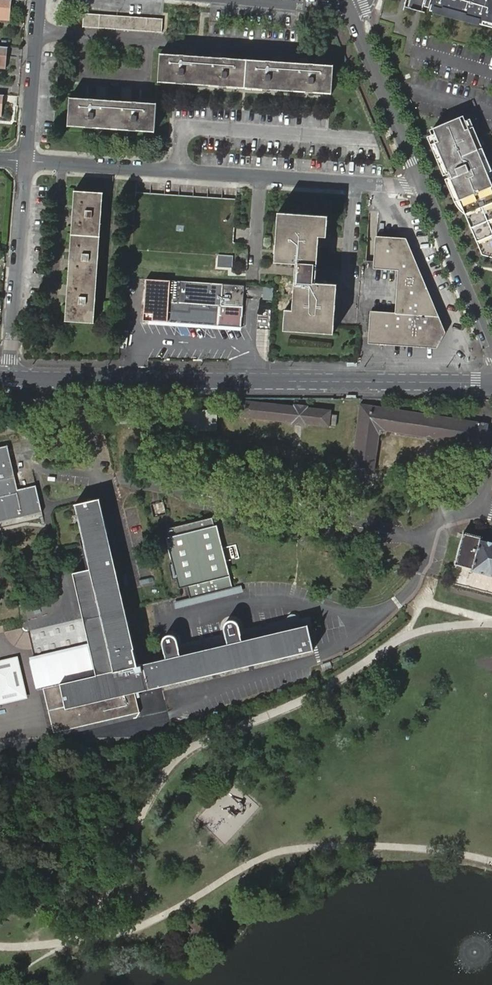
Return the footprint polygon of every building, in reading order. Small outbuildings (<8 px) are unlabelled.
[(12,20),(13,8),(10,7),(10,0),(0,0),(0,18),(12,20)] [(404,7),(422,12),(424,6),(429,8),(430,7),(431,7),(430,11),(442,14),(443,11),(460,15),(459,19),(483,25),(484,22),(491,24),(491,0),(406,0),(404,7)] [(85,14),(83,28),(163,34),(164,20),(85,14)] [(8,57),(5,57),(6,48),(0,48),(0,68),(7,69),(8,57)] [(162,54),(160,83),(333,94),(335,65),(162,54)] [(70,98),(68,127),(156,132),(159,104),(70,98)] [(491,258),(491,182),(484,164),(482,166),(476,151),(480,149),(474,136),(470,127),(467,129),(464,122),(461,116),(433,129),(435,134),(438,140),(434,142),(441,158),(444,156),(448,164),(450,170),(449,170),(451,176),(449,177),(482,256),(491,258)] [(471,119),(464,122),(467,129),(470,127),(474,126),(471,119)] [(442,173),(449,170),(450,170),(448,164),(444,165),(441,158),(434,142),(438,140),(435,134),(427,138),(442,173)] [(482,166),(484,164),(490,162),(478,134),(474,136),(480,149),(476,151),(482,166)] [(74,191),(64,321),(95,323),(104,193),(74,191)] [(296,264),(293,310),(286,310),(285,331),(335,334),(338,285),(317,283),(320,237),(327,237),(328,217),(279,213),(275,262),(296,264)] [(372,313),(370,337),(434,341),(437,330),(399,238),(376,237),(375,269),(399,270),(397,314),(372,313)] [(434,341),(370,337),(370,343),(437,347),(443,331),(442,327),(404,239),(399,238),(437,330),(434,341)] [(223,285),(170,281),(167,323),(175,324),(242,329),(245,287),(223,285)] [(243,401),(242,417),(292,423),(292,425),(298,425),(306,426),(306,424),(330,427),(330,426),(336,426),(337,417),(331,416),(331,411),(308,409),(309,407),(294,405),(294,407),(243,401)] [(357,433),(352,469),(356,470),(363,471),(374,473),(375,466),(380,436),(385,432),(392,431),(400,432),(409,434),(417,435),(425,437),(434,438),(442,440),(450,441),(459,443),(467,444),(476,446),(484,447),(484,442),(490,439),(491,433),(486,429),(487,425),(459,420),(458,417),(454,417),(451,419),(360,405),(357,433)] [(40,518),(35,486),(17,491),(7,447),(0,448),(0,526),(40,518)] [(96,675),(40,688),(49,726),(137,704),(134,692),(163,685),(315,649),(309,623),(245,638),(230,642),(216,645),(180,653),(165,656),(137,663),(101,497),(74,503),(90,569),(100,612),(114,670),(96,675)] [(216,516),(165,530),(182,599),(233,585),(216,516)] [(456,564),(472,569),(471,571),(491,576),(491,575),(491,543),(482,540),(483,537),(464,532),(456,564)] [(90,569),(71,573),(89,645),(96,675),(114,670),(100,612),(90,569)] [(228,632),(230,642),(245,638),(242,623),(240,617),(235,616),(228,618),(226,625),(228,632)] [(162,645),(165,656),(180,653),(178,645),(176,638),(174,633),(170,632),(166,632),(163,636),(161,638),(162,645)] [(89,645),(33,658),(40,688),(96,675),(89,645)] [(225,794),(210,810),(227,826),(241,811),(225,794)]
